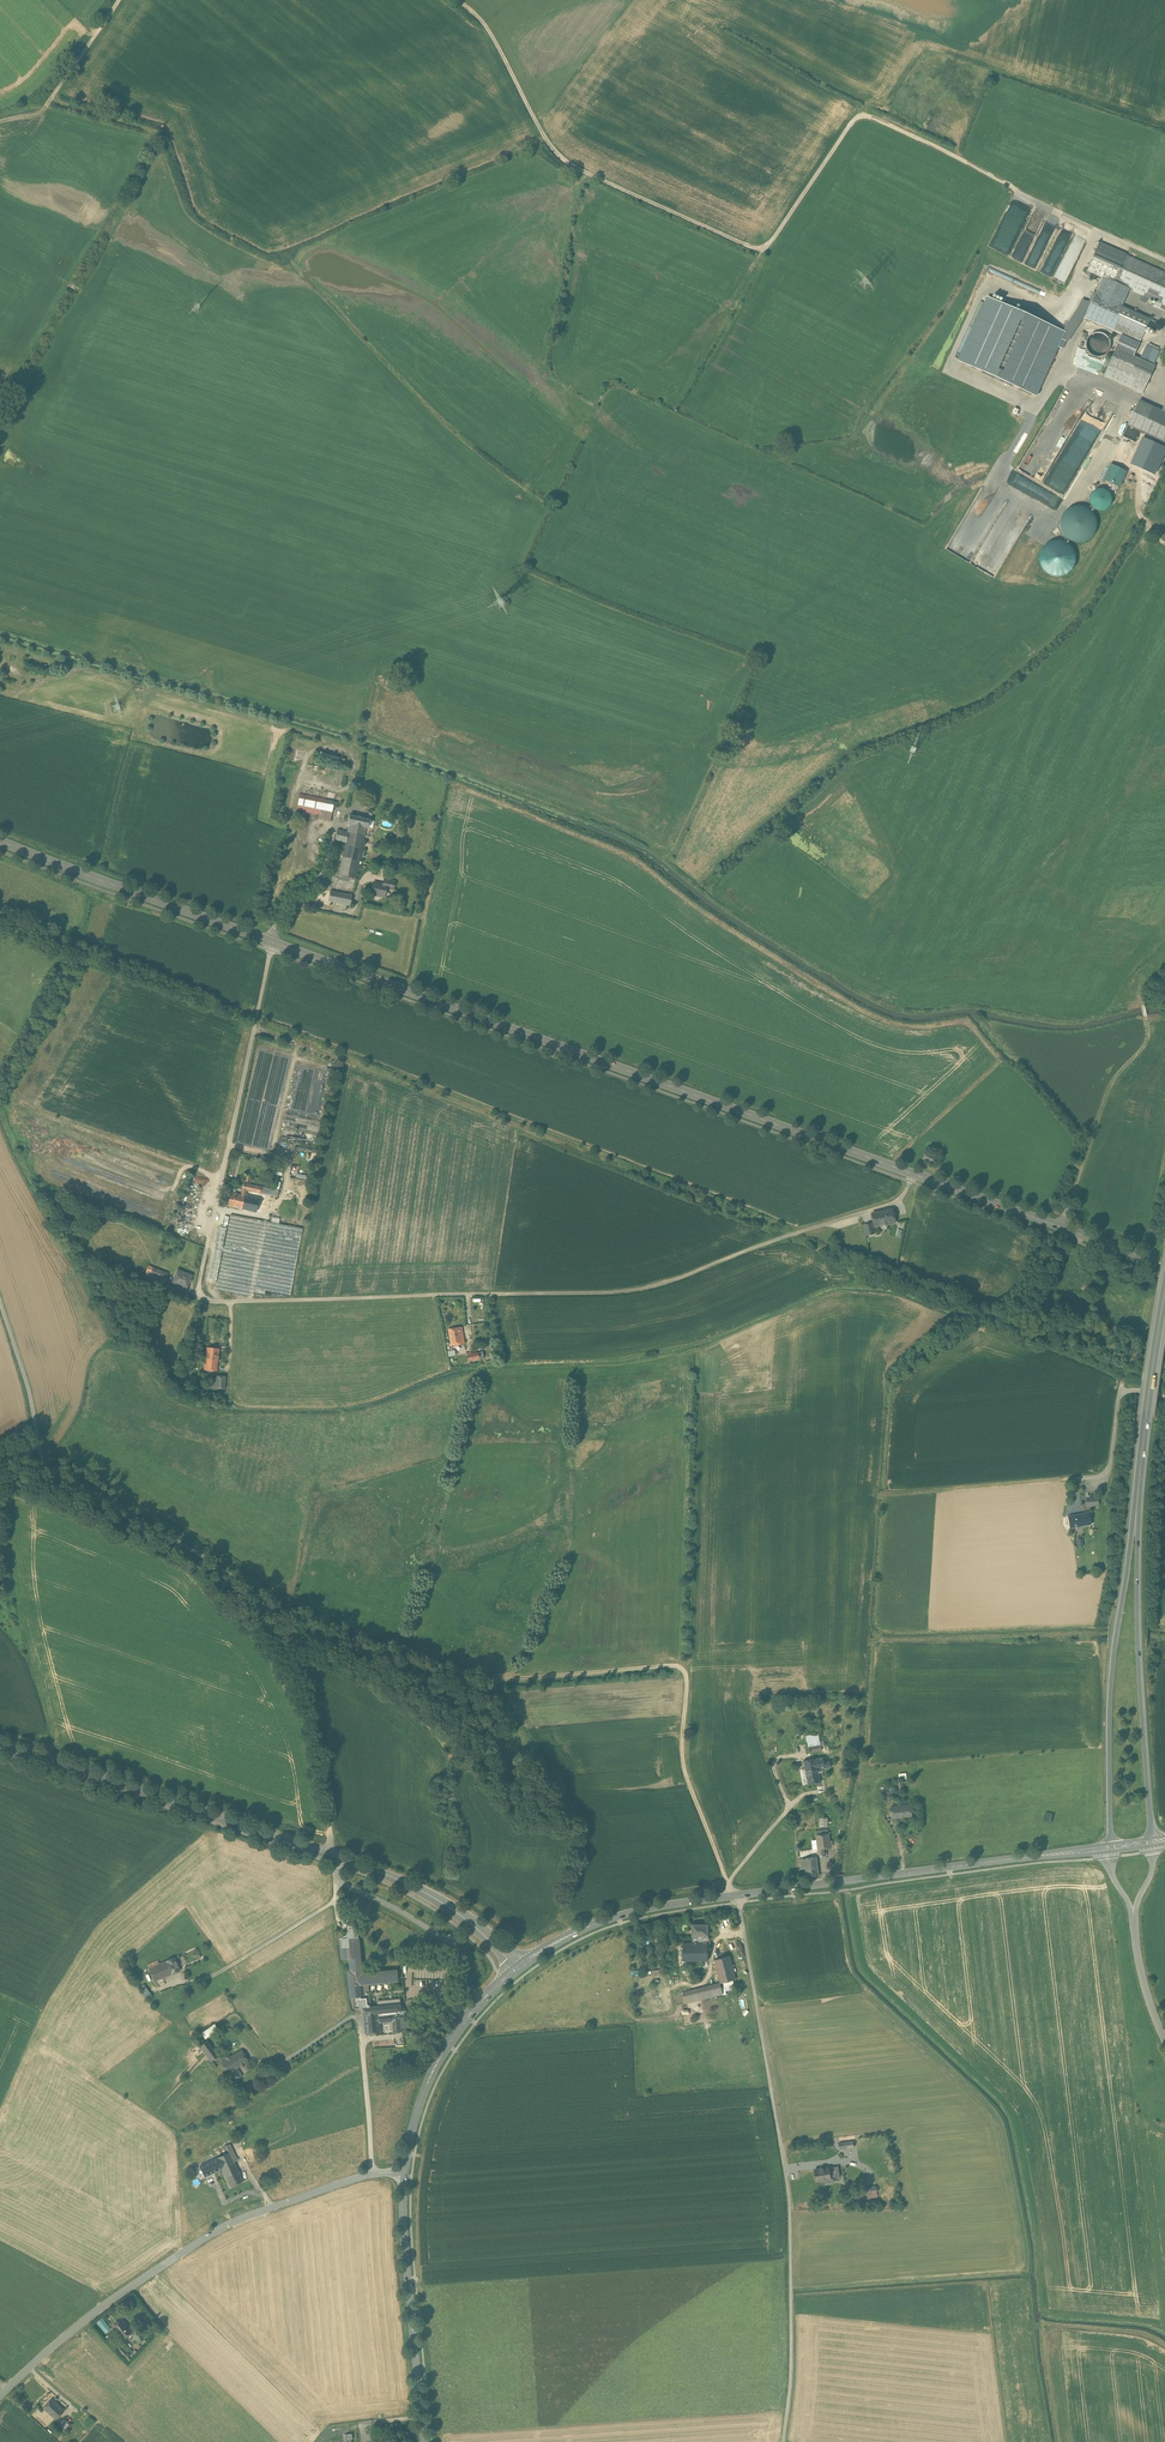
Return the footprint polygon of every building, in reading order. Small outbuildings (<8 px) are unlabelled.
[(1009,219),(1020,219),(1021,209),(1009,209),(1009,219)] [(1127,255),(1100,243),(1087,271),(1104,278),(1114,283),(1127,255)] [(1071,269),(1077,260),(1070,255),(1067,259),(1071,262),(1067,267),(1071,269)] [(1127,255),(1114,283),(1130,290),(1142,295),(1148,298),(1150,299),(1153,300),(1156,302),(1162,304),(1164,306),(1164,272),(1127,255)] [(1114,283),(1104,278),(1097,295),(1107,299),(1122,306),(1130,290),(1114,283)] [(1064,332),(1057,346),(1063,349),(1066,341),(1067,341),(1087,310),(1089,311),(1097,295),(1094,293),(1090,304),(1083,301),(1081,306),(1064,332)] [(1089,311),(1086,319),(1096,323),(1099,316),(1107,299),(1097,295),(1089,311)] [(1148,298),(1142,295),(1139,300),(1146,303),(1148,298)] [(1057,346),(1064,332),(989,298),(960,361),(1035,395),(1057,346)] [(1122,306),(1107,299),(1099,316),(1143,335),(1144,331),(1146,327),(1150,319),(1122,306)] [(1143,335),(1099,316),(1096,323),(1122,335),(1139,343),(1143,335)] [(1159,323),(1150,319),(1146,327),(1150,329),(1155,331),(1159,323)] [(1110,349),(1111,344),(1110,340),(1107,336),(1103,333),(1098,333),(1094,334),(1090,336),(1087,340),(1086,345),(1087,349),(1090,353),(1094,356),(1099,357),(1103,356),(1107,353),(1110,349)] [(1139,343),(1122,335),(1116,348),(1117,348),(1133,356),(1139,343)] [(1133,356),(1117,348),(1109,365),(1131,375),(1138,358),(1133,356)] [(1142,359),(1150,362),(1153,356),(1145,352),(1142,359)] [(1155,366),(1138,358),(1131,375),(1147,383),(1155,366)] [(1131,375),(1109,365),(1104,376),(1142,393),(1147,383),(1131,375)] [(1072,419),(1074,420),(1079,412),(1085,403),(1086,401),(1080,397),(1078,400),(1078,399),(1077,401),(1073,399),(1068,408),(1064,405),(1062,409),(1063,409),(1065,407),(1068,410),(1066,413),(1068,414),(1065,418),(1071,421),(1072,419)] [(1138,404),(1128,425),(1141,431),(1151,410),(1138,404)] [(1151,410),(1141,431),(1164,443),(1164,416),(1151,410)] [(1069,484),(1087,449),(1069,440),(1055,468),(1063,472),(1061,475),(1067,477),(1065,481),(1068,482),(1067,483),(1069,484)] [(1164,456),(1164,446),(1155,442),(1149,455),(1146,454),(1143,462),(1160,469),(1164,456)] [(1127,471),(1111,464),(1103,480),(1119,488),(1127,471)] [(1111,503),(1112,499),(1111,495),(1109,491),(1105,489),(1101,488),(1096,489),(1093,492),(1091,495),(1090,500),(1091,504),(1093,507),(1097,510),(1101,510),(1105,510),(1109,507),(1111,503)] [(1096,531),(1097,524),(1096,517),(1091,511),(1085,507),(1078,506),(1071,507),(1065,511),(1061,517),(1060,524),(1062,531),(1066,537),(1072,541),(1079,542),(1086,541),(1092,537),(1096,531)] [(1075,565),(1076,558),(1075,551),(1071,545),(1065,541),(1058,540),(1051,542),(1045,546),(1041,552),(1039,559),(1041,566),(1045,571),(1051,575),(1058,577),(1065,575),(1071,571),(1075,565)] [(318,757),(342,764),(344,756),(320,750),(318,757)] [(335,801),(300,794),(296,810),(319,815),(325,816),(326,811),(332,812),(333,807),(335,801)] [(370,820),(349,815),(348,823),(350,823),(348,832),(348,833),(364,836),(366,827),(369,827),(370,820)] [(364,836),(348,833),(348,832),(344,831),(337,830),(337,831),(335,840),(346,842),(339,875),(342,876),(356,879),(364,836)] [(395,881),(384,879),(383,884),(387,885),(386,888),(393,889),(395,881)] [(383,884),(374,882),(371,894),(384,897),(386,888),(387,885),(383,884)] [(352,896),(330,891),(328,901),(350,906),(352,896)] [(938,1156),(926,1151),(922,1160),(933,1165),(938,1156)] [(261,1187),(244,1183),(241,1195),(238,1194),(235,1207),(256,1212),(259,1199),(247,1196),(248,1195),(245,1194),(246,1190),(260,1193),(261,1187)] [(279,1190),(261,1186),(261,1187),(260,1193),(277,1197),(279,1190)] [(238,1194),(231,1192),(228,1206),(235,1208),(235,1207),(238,1194)] [(892,1208),(884,1210),(872,1213),(875,1227),(887,1224),(895,1222),(892,1208)] [(303,1228),(231,1214),(217,1289),(253,1296),(254,1292),(265,1294),(265,1291),(290,1295),(303,1228)] [(872,1223),(864,1225),(867,1235),(874,1234),(872,1223)] [(168,1273),(153,1267),(150,1274),(149,1278),(148,1280),(163,1286),(168,1273)] [(192,1275),(177,1269),(173,1280),(181,1283),(180,1285),(187,1288),(192,1275)] [(197,1319),(192,1334),(196,1335),(201,1320),(197,1319)] [(462,1327),(449,1329),(452,1345),(464,1343),(462,1327)] [(219,1349),(207,1347),(206,1359),(218,1360),(219,1349)] [(194,1354),(185,1351),(183,1357),(192,1360),(194,1354)] [(479,1352),(468,1355),(469,1361),(480,1358),(479,1352)] [(218,1360),(206,1359),(204,1370),(217,1371),(218,1360)] [(226,1377),(216,1376),(216,1379),(215,1388),(225,1389),(226,1377)] [(1098,1497),(1087,1498),(1087,1506),(1099,1505),(1098,1497)] [(1089,1512),(1068,1516),(1071,1528),(1091,1524),(1089,1512)] [(810,1753),(822,1750),(821,1746),(820,1741),(818,1733),(806,1736),(810,1753)] [(823,1757),(804,1761),(809,1784),(820,1782),(818,1769),(831,1767),(830,1761),(824,1762),(823,1757)] [(911,1804),(891,1806),(893,1819),(912,1816),(911,1804)] [(828,1833),(816,1835),(817,1840),(818,1849),(824,1848),(831,1847),(829,1833),(828,1833)] [(817,1857),(799,1859),(800,1869),(805,1868),(807,1877),(819,1876),(817,1857)] [(706,1924),(694,1924),(693,1923),(691,1926),(692,1927),(692,1936),(694,1936),(694,1943),(707,1943),(707,1936),(708,1936),(708,1926),(709,1925),(707,1923),(706,1924)] [(398,1970),(362,1974),(358,1932),(357,1928),(347,1924),(348,1932),(348,1934),(340,1939),(341,1959),(350,1958),(351,1971),(348,1971),(351,1998),(353,1997),(354,2008),(363,2007),(370,2007),(368,1983),(399,1980),(398,1970)] [(694,1943),(683,1943),(683,1961),(708,1961),(708,1943),(707,1943),(694,1943)] [(730,1956),(714,1960),(720,1983),(735,1979),(730,1956)] [(174,1957),(166,1960),(172,1974),(180,1970),(174,1957)] [(155,1965),(149,1968),(154,1981),(172,1974),(166,1960),(159,1963),(155,1965)] [(134,1972),(131,1968),(128,1970),(134,1977),(137,1975),(134,1972)] [(134,1972),(140,1979),(143,1977),(137,1970),(134,1972)] [(723,1994),(720,1983),(683,1992),(686,2003),(723,1994)] [(153,1996),(144,1984),(140,1987),(148,1999),(153,1996)] [(400,1999),(384,2000),(382,2000),(378,2001),(378,2006),(379,2013),(383,2013),(401,2011),(401,2004),(400,1999)] [(391,2014),(384,2015),(383,2013),(379,2013),(378,2006),(370,2007),(363,2007),(364,2015),(365,2024),(371,2024),(370,2019),(380,2019),(380,2023),(392,2022),(391,2014)] [(400,2014),(391,2014),(392,2022),(393,2032),(402,2032),(402,2028),(400,2015),(400,2014)] [(404,2015),(400,2015),(402,2028),(409,2028),(408,2017),(405,2017),(404,2015)] [(380,2019),(370,2019),(371,2024),(365,2024),(366,2034),(381,2032),(380,2023),(380,2019)] [(218,2054),(207,2040),(199,2045),(211,2060),(218,2054)] [(241,2051),(231,2057),(237,2067),(247,2060),(241,2051)] [(231,2057),(222,2062),(234,2080),(242,2075),(236,2067),(237,2067),(231,2057)] [(228,2153),(213,2160),(218,2171),(222,2169),(226,2177),(238,2171),(234,2162),(238,2160),(233,2150),(228,2153)] [(197,2161),(200,2166),(213,2160),(211,2155),(197,2161)] [(218,2171),(213,2160),(200,2166),(205,2177),(218,2171)] [(838,2166),(831,2167),(833,2178),(840,2177),(838,2166)] [(831,2167),(815,2170),(815,2174),(815,2176),(816,2176),(816,2180),(825,2179),(825,2182),(833,2181),(833,2178),(831,2167)] [(238,2171),(226,2177),(231,2187),(243,2181),(238,2171)] [(876,2186),(853,2190),(855,2200),(877,2197),(876,2186)] [(97,2322),(105,2333),(111,2329),(103,2317),(97,2322)] [(131,2332),(121,2319),(113,2326),(123,2339),(131,2332)] [(137,2332),(133,2334),(138,2343),(142,2341),(137,2332)] [(119,2347),(116,2350),(128,2363),(131,2360),(119,2347)] [(64,2411),(52,2399),(43,2408),(56,2419),(64,2411)] [(345,2435),(346,2441),(352,2441),(351,2439),(353,2439),(352,2434),(345,2435)]
